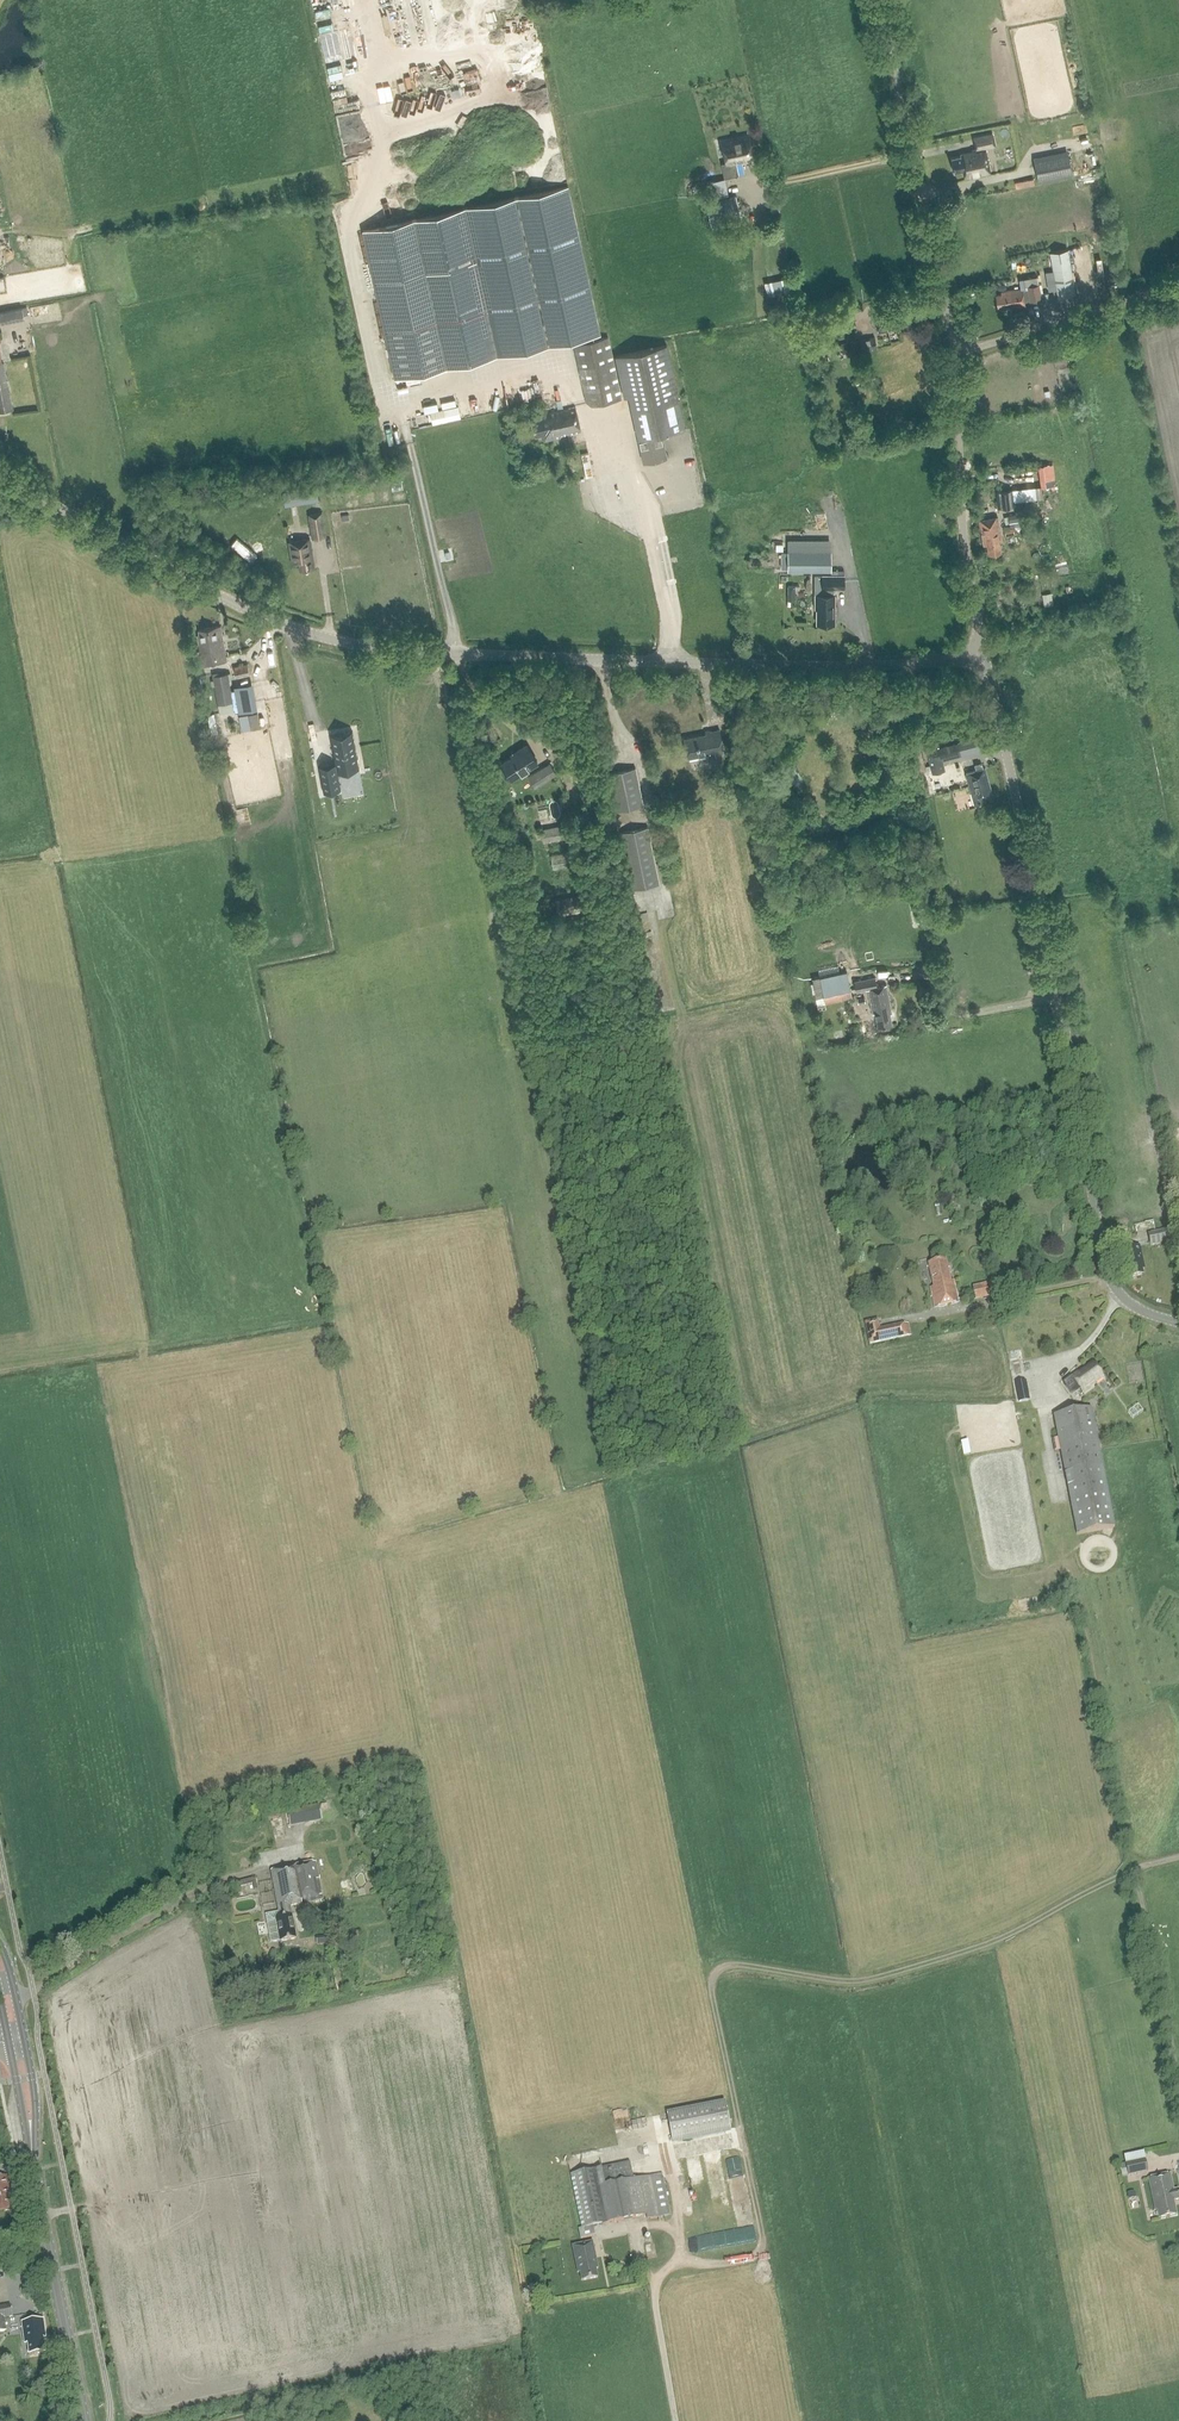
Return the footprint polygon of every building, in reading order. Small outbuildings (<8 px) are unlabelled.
[(996,147),(993,133),(973,137),(975,150),(960,153),(961,156),(951,158),(954,173),(963,171),(965,178),(990,173),(986,149),(996,147)] [(724,178),(738,176),(736,162),(754,159),(750,137),(722,142),(726,163),(722,164),(724,178)] [(1072,177),(1067,151),(1033,158),(1038,183),(1072,177)] [(1033,178),(1016,180),(1017,187),(1034,184),(1033,178)] [(736,195),(728,197),(724,179),(706,183),(710,201),(706,202),(711,226),(742,219),(736,195)] [(362,230),(395,377),(600,332),(568,185),(362,230)] [(1068,248),(1049,252),(1057,296),(1077,292),(1068,248)] [(1028,289),(1022,290),(1022,289),(1001,292),(1001,294),(996,295),(998,308),(1012,306),(1013,308),(1025,306),(1024,300),(1030,299),(1030,301),(1041,300),(1039,285),(1028,287),(1028,289)] [(798,309),(794,290),(768,296),(772,314),(798,309)] [(22,308),(0,312),(0,318),(1,324),(24,319),(22,308)] [(894,327),(908,324),(905,310),(899,312),(898,308),(874,314),(878,333),(887,332),(887,331),(894,329),(894,327)] [(622,399),(609,336),(573,343),(586,401),(591,405),(622,399)] [(859,342),(862,353),(877,349),(875,338),(859,342)] [(825,346),(820,347),(819,339),(812,340),(814,349),(817,349),(818,360),(829,358),(827,351),(826,351),(825,346)] [(661,434),(685,429),(667,345),(615,356),(624,398),(628,397),(642,463),(666,458),(661,434)] [(843,357),(859,353),(858,347),(841,350),(843,357)] [(13,410),(3,362),(2,363),(0,349),(0,412),(13,410)] [(560,436),(581,431),(575,407),(541,415),(542,418),(531,421),(535,437),(545,434),(547,441),(560,437),(560,436)] [(431,422),(446,421),(445,410),(430,411),(431,422)] [(316,487),(307,488),(309,501),(318,500),(316,487)] [(997,507),(1015,506),(1013,489),(996,491),(997,507)] [(1005,536),(1015,534),(1013,525),(1026,523),(1027,528),(1033,526),(1030,511),(1037,510),(1036,501),(1015,505),(1017,514),(1008,515),(1010,526),(1004,527),(1005,536)] [(997,516),(979,520),(984,546),(987,545),(989,554),(1001,551),(999,542),(1002,542),(997,516)] [(300,571),(314,569),(309,538),(289,541),(292,563),(299,562),(300,571)] [(831,552),(788,552),(788,571),(831,572),(831,552)] [(843,575),(822,575),(822,588),(823,588),(823,595),(815,595),(815,609),(816,609),(816,624),(834,624),(834,595),(833,595),(833,588),(843,588),(843,575)] [(202,666),(227,662),(224,641),(223,641),(220,626),(199,630),(199,634),(197,635),(202,666)] [(235,678),(249,675),(247,664),(233,667),(235,678)] [(213,675),(218,704),(233,701),(228,673),(213,675)] [(250,728),(259,726),(256,711),(247,713),(250,728)] [(720,753),(723,752),(719,730),(709,731),(709,730),(703,731),(704,735),(684,739),(688,759),(709,754),(712,767),(723,765),(720,753)] [(336,764),(319,767),(323,794),(341,791),(337,769),(354,765),(354,767),(358,766),(359,770),(360,770),(359,766),(360,766),(359,759),(358,759),(353,732),(352,732),(331,736),(336,764)] [(932,773),(945,769),(942,760),(961,755),(957,741),(926,749),(932,773)] [(503,761),(513,777),(538,762),(526,744),(517,750),(518,752),(503,761)] [(549,763),(527,777),(535,789),(557,775),(549,763)] [(992,795),(985,769),(983,769),(981,764),(975,766),(976,771),(966,774),(975,805),(985,802),(983,797),(992,795)] [(644,806),(636,768),(607,773),(615,812),(644,806)] [(540,829),(543,842),(567,838),(565,824),(540,829)] [(659,884),(648,827),(619,833),(631,890),(659,884)] [(578,895),(555,900),(558,916),(581,911),(578,895)] [(846,971),(812,978),(815,994),(817,1007),(825,1006),(825,1002),(851,996),(846,971)] [(867,988),(869,997),(872,1014),(876,1013),(878,1027),(891,1025),(889,1013),(891,1013),(886,984),(876,986),(874,977),(853,980),(855,991),(860,991),(860,989),(867,988)] [(1150,1245),(1178,1239),(1175,1227),(1147,1233),(1150,1245)] [(934,1307),(957,1302),(953,1280),(950,1281),(945,1260),(929,1263),(934,1287),(931,1288),(934,1307)] [(1001,1294),(998,1281),(972,1286),(975,1300),(1001,1294)] [(869,1344),(911,1335),(909,1321),(879,1328),(877,1319),(864,1322),(869,1344)] [(1090,1387),(1103,1376),(1093,1364),(1080,1374),(1078,1372),(1071,1378),(1083,1393),(1090,1387)] [(1015,1382),(1019,1402),(1030,1399),(1026,1380),(1015,1382)] [(1091,1408),(1053,1415),(1076,1535),(1115,1527),(1091,1408)] [(318,1804),(302,1807),(305,1823),(321,1820),(318,1804)] [(315,1901),(323,1899),(316,1862),(271,1871),(279,1912),(265,1914),(271,1943),(280,1941),(296,1938),(290,1906),(303,1904),(303,1902),(315,1901)] [(236,1881),(239,1894),(258,1889),(255,1876),(236,1881)] [(316,1937),(317,1945),(329,1943),(328,1935),(316,1937)] [(725,2101),(667,2113),(673,2142),(731,2131),(725,2101)] [(1122,2176),(1147,2171),(1144,2152),(1124,2156),(1125,2163),(1119,2164),(1122,2176)] [(633,2180),(629,2162),(570,2174),(581,2228),(578,2229),(580,2238),(595,2235),(593,2227),(646,2215),(647,2219),(670,2215),(662,2174),(633,2180)] [(1178,2199),(1178,2194),(1178,2189),(1174,2190),(1170,2174),(1149,2178),(1156,2210),(1157,2210),(1159,2218),(1177,2214),(1173,2200),(1178,2199)] [(0,2179),(0,2212),(12,2209),(5,2178),(0,2179)] [(595,2269),(598,2269),(593,2242),(572,2246),(577,2272),(579,2272),(581,2281),(597,2278),(595,2269)] [(6,2331),(4,2318),(12,2317),(10,2304),(1,2306),(1,2303),(0,2303),(0,2332),(6,2331)] [(26,2349),(29,2349),(30,2354),(44,2352),(43,2337),(45,2337),(44,2327),(37,2327),(36,2320),(23,2322),(26,2349)] [(372,2388),(367,2392),(372,2398),(377,2393),(372,2388)]
